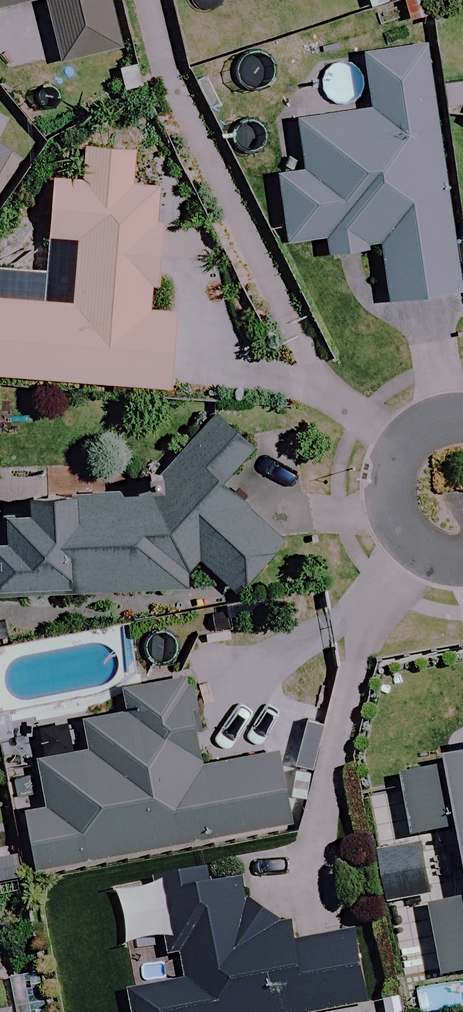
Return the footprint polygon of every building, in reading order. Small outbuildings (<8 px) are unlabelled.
[(43,0),(0,0),(0,10),(43,0)] [(117,0),(50,0),(65,63),(128,48),(117,0)] [(434,45),(370,53),(377,111),(303,121),(310,171),(283,174),(292,241),(329,236),(331,254),(387,246),(394,301),(462,292),(462,273),(434,45)] [(12,153),(0,147),(0,174),(12,153)] [(160,223),(163,188),(139,187),(141,151),(91,148),(89,182),(59,180),(55,237),(81,239),(76,305),(0,299),(0,376),(181,389),(186,314),(154,312),(156,289),(168,289),(173,224),(160,223)] [(190,580),(205,567),(247,603),(296,545),(227,486),(261,446),(223,413),(189,453),(151,497),(26,501),(26,519),(6,519),(7,547),(0,548),(0,591),(8,590),(69,589),(69,595),(190,591),(190,580)] [(209,765),(194,678),(134,688),(138,711),(88,719),(94,753),(43,761),(51,808),(32,812),(41,869),(296,828),(283,752),(209,765)] [(406,765),(419,837),(434,834),(445,897),(435,899),(449,977),(462,974),(462,755),(406,765)] [(164,883),(120,892),(131,946),(175,937),(185,981),(131,993),(135,1011),(350,1011),(378,1006),(362,930),(302,943),(298,925),(245,900),(238,868),(164,883)]
